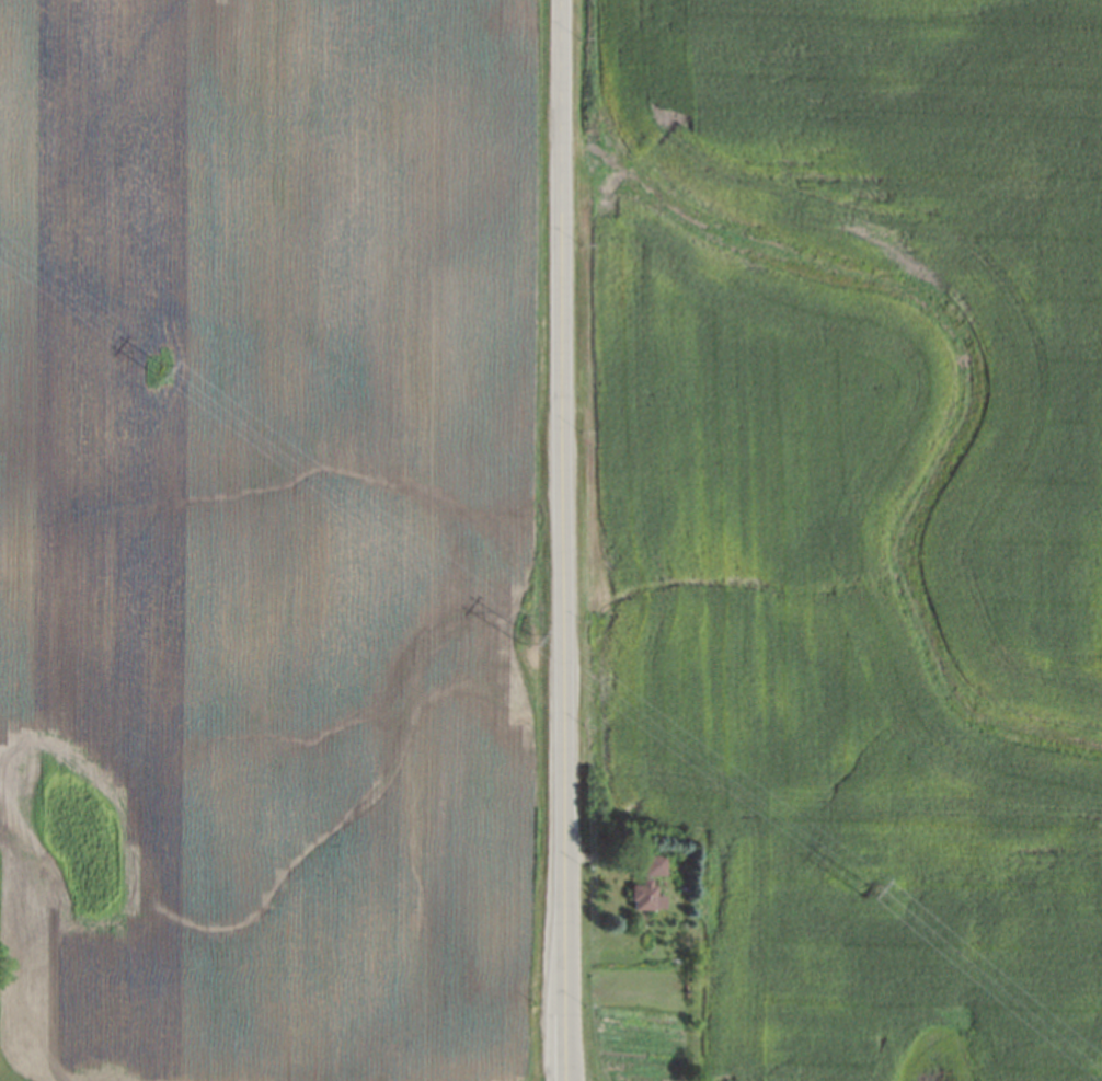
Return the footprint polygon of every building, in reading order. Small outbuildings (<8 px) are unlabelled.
[(661,874),(641,874),(641,855),(661,855),(661,874)] [(659,909),(629,908),(630,898),(627,898),(627,883),(636,883),(636,877),(646,877),(646,884),(651,884),(650,895),(661,895),(659,909)]
